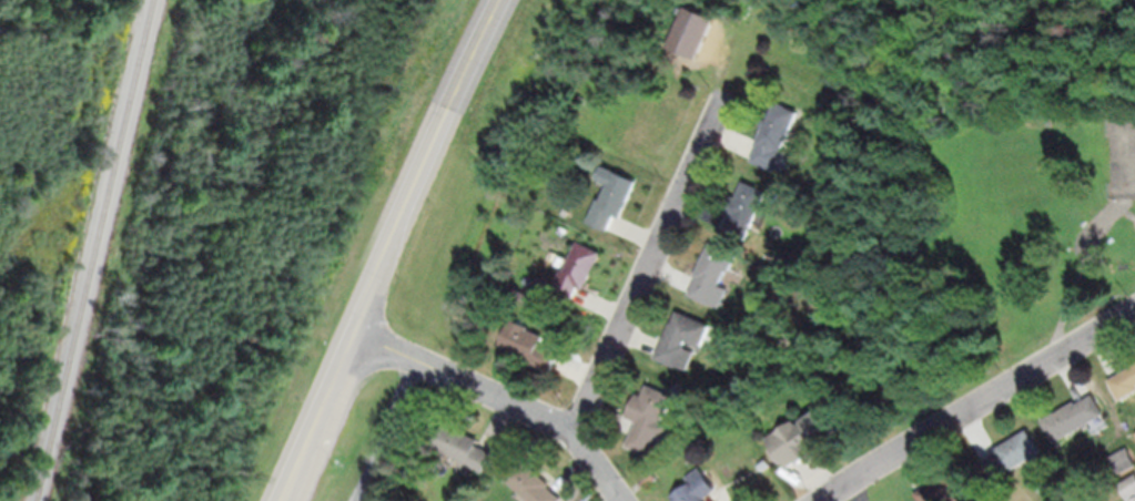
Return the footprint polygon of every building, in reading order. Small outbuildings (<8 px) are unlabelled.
[(706,30),(701,41),(693,57),(671,45),(673,41),(689,6),(712,17),(706,30)] [(798,120),(790,136),(784,149),(794,153),(787,171),(779,167),(778,171),(753,160),(754,157),(761,144),(758,143),(759,140),(766,125),(763,124),(767,117),(769,119),(778,100),(801,111),(798,120)] [(663,157),(649,150),(651,144),(667,152),(663,157)] [(618,215),(611,228),(611,231),(590,221),(601,197),(604,198),(616,171),(639,181),(624,216),(618,214),(618,215)] [(728,228),(733,215),(734,214),(727,211),(733,194),(739,196),(746,180),(770,190),(748,242),(727,233),(728,228)] [(567,235),(560,232),(563,226),(569,228),(567,235)] [(575,298),(574,301),(553,292),(564,268),(567,269),(580,241),(604,252),(587,288),(587,289),(580,286),(575,298)] [(699,279),(700,277),(697,276),(713,241),(740,254),(731,272),(730,270),(723,285),(729,287),(719,308),(691,295),(693,290),(699,279)] [(544,311),(539,308),(543,301),(548,304),(544,311)] [(667,340),(680,310),(713,326),(703,347),(689,340),(687,345),(692,348),(682,369),(658,358),(660,354),(667,340)] [(563,354),(556,369),(555,370),(534,361),(535,360),(520,354),(520,351),(504,344),(515,318),(533,326),(531,328),(547,336),(545,341),(565,349),(563,354)] [(842,361),(838,355),(847,349),(851,356),(842,361)] [(1127,370),(1134,366),(1134,393),(1124,400),(1112,379),(1114,378),(1127,370)] [(635,433),(640,421),(634,419),(629,416),(639,392),(645,395),(650,382),(677,396),(666,420),(675,425),(669,438),(659,433),(653,446),(634,436),(635,433)] [(1081,402),(1092,396),(1096,392),(1108,413),(1058,442),(1045,419),(1078,400),(1080,402),(1081,402)] [(809,416),(830,401),(848,425),(832,436),(832,434),(813,448),(810,450),(799,458),(797,459),(783,440),(800,429),(797,425),(809,416)] [(494,451),(497,452),(487,474),(478,471),(475,478),(459,471),(465,460),(436,447),(446,422),(483,439),(480,444),(480,446),(494,451)] [(984,460),(1000,451),(997,448),(999,448),(1031,429),(1044,450),(1040,453),(1042,456),(1033,461),(1032,459),(994,481),(983,461),(984,460)] [(1131,447),(1134,456),(1134,467),(1123,473),(1114,456),(1131,447)] [(764,471),(759,462),(769,454),(776,463),(764,471)] [(566,499),(564,500),(534,500),(506,477),(524,456),(555,483),(551,487),(555,489),(565,498),(566,499)] [(707,498),(709,500),(679,500),(676,495),(693,483),(688,476),(705,466),(720,489),(712,494),(708,497),(707,498)] [(982,499),(979,500),(953,500),(949,493),(945,494),(949,500),(923,500),(918,491),(920,491),(934,482),(938,481),(938,482),(941,481),(940,479),(963,466),(965,470),(970,467),(977,480),(972,482),(982,499)] [(646,484),(642,481),(641,479),(653,469),(660,478),(648,487),(646,484)] [(1122,483),(1134,475),(1134,496),(1131,499),(1122,483)]
